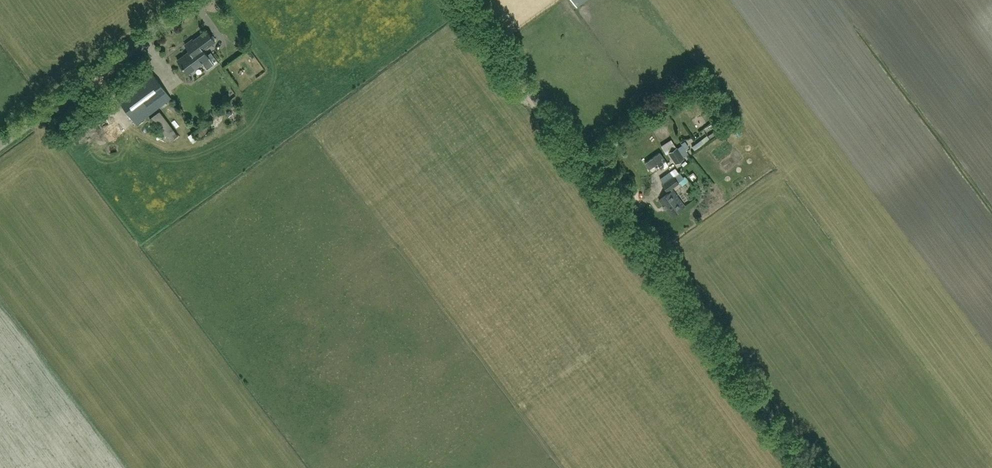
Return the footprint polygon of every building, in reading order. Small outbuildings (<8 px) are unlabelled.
[(185,45),(190,51),(193,56),(203,50),(215,41),(207,30),(193,41),(192,39),(185,45)] [(193,56),(190,51),(177,60),(187,74),(202,63),(207,69),(214,64),(203,50),(193,56)] [(171,98),(151,70),(116,96),(136,123),(171,98)] [(162,129),(166,127),(170,136),(176,133),(164,107),(153,112),(162,129)] [(687,138),(683,141),(687,148),(692,145),(687,138)] [(684,157),(688,154),(682,144),(678,147),(677,146),(668,152),(676,163),(684,158),(684,157)] [(667,191),(679,183),(674,175),(662,184),(667,191)] [(744,178),(737,181),(739,187),(747,184),(744,178)] [(671,216),(685,205),(673,189),(659,199),(671,216)]
